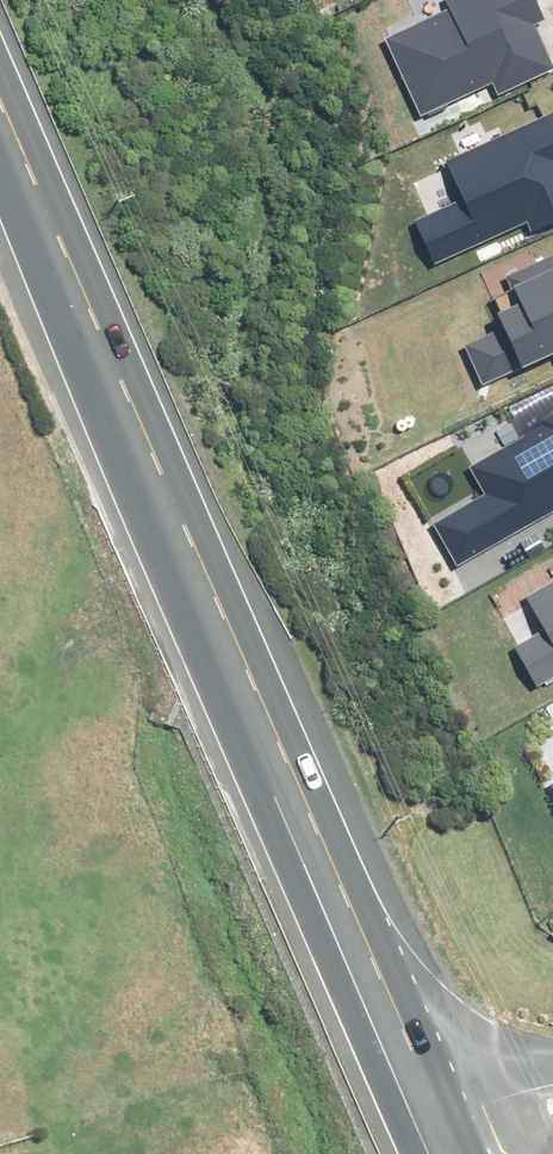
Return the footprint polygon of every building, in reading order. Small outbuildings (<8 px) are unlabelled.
[(388,39),(421,113),(493,82),(497,92),(552,67),(532,22),(542,18),(533,0),(447,0),(452,11),(388,39)] [(436,262),(528,222),(531,230),(552,220),(552,116),(552,115),(448,162),(466,201),(418,221),(436,262)] [(483,384),(552,353),(552,258),(507,277),(519,304),(496,314),(503,330),(466,346),(483,384)] [(472,468),(487,494),(435,523),(458,565),(552,511),(552,417),(541,424),(543,428),(472,468)] [(537,685),(552,676),(552,584),(529,598),(547,630),(516,648),(537,685)]
